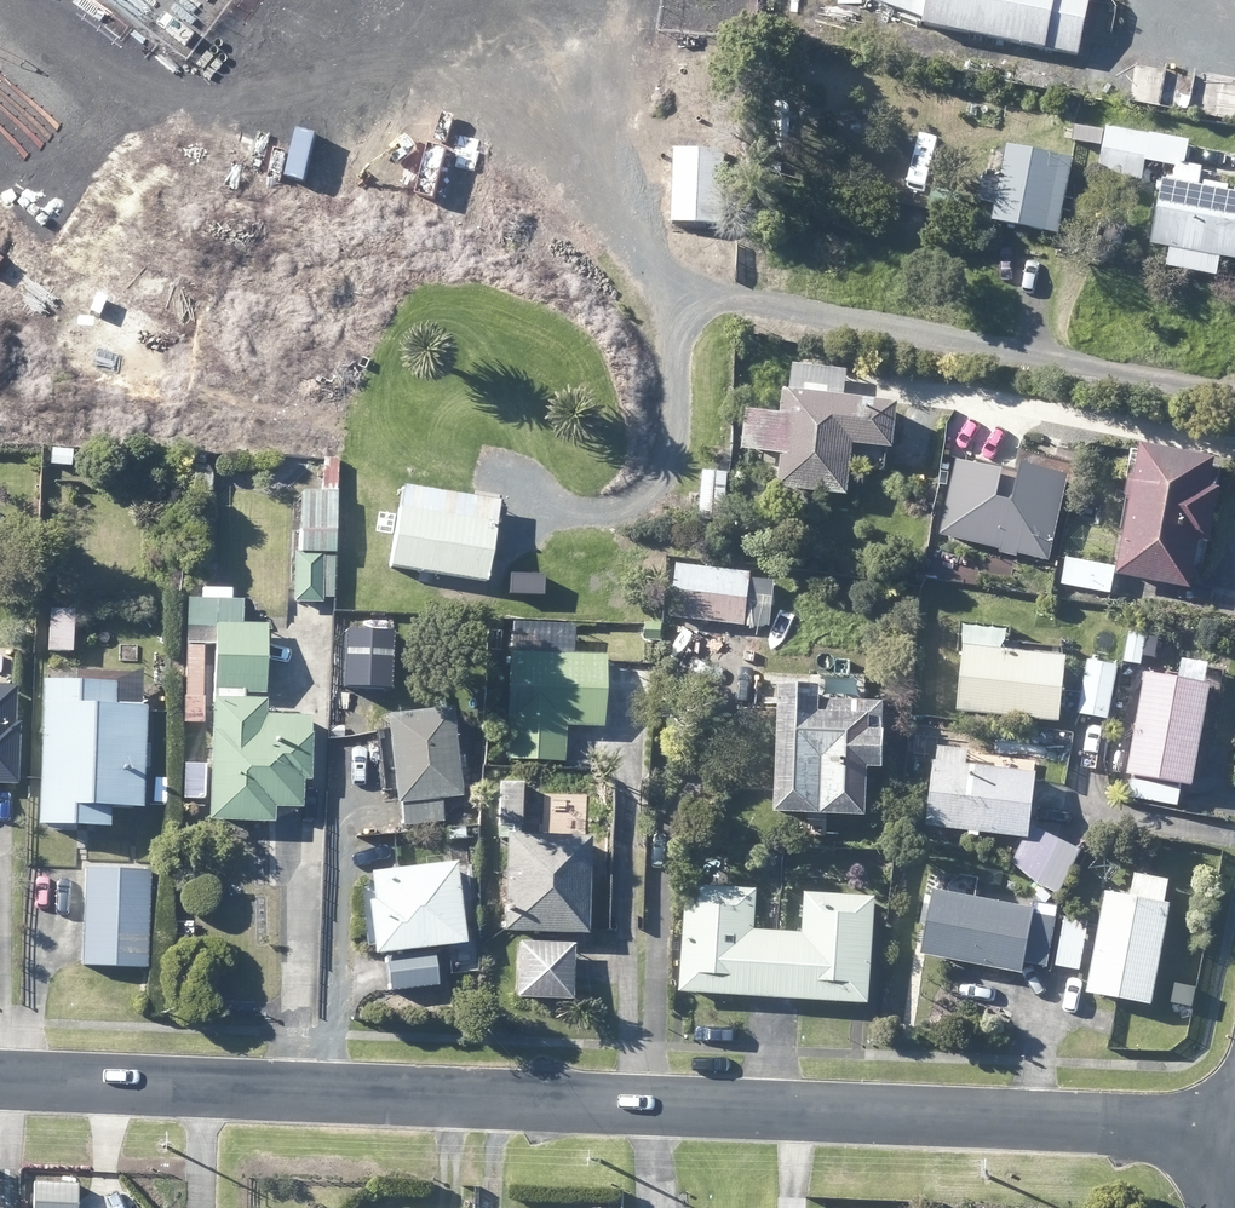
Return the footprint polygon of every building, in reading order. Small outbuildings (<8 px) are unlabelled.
[(1076,58),(1087,0),(879,0),(877,6),(922,22),(921,27),(1076,58)] [(1136,64),(1129,102),(1234,121),(1234,83),(1136,64)] [(1140,181),(1147,137),(1104,130),(1097,174),(1131,180),(1140,181)] [(671,150),(669,223),(720,225),(722,152),(671,150)] [(1062,201),(1069,163),(1004,151),(997,185),(980,182),(976,205),(993,209),(990,224),(1055,237),(1061,208),(1062,201)] [(1182,170),(1175,168),(1171,186),(1161,184),(1159,194),(1149,247),(1182,254),(1181,260),(1196,263),(1197,256),(1234,263),(1234,198),(1218,195),(1194,191),(1197,173),(1182,170)] [(117,273),(128,284),(138,274),(127,263),(117,273)] [(859,406),(789,397),(782,396),(780,419),(744,415),(740,454),(747,455),(779,458),(778,468),(776,491),(845,499),(850,450),(889,455),(894,410),(859,406)] [(285,436),(266,435),(266,450),(284,451),(285,436)] [(1217,465),(1144,452),(1131,450),(1122,501),(1126,502),(1113,579),(1188,592),(1192,570),(1196,545),(1207,546),(1221,465),(1217,465)] [(1022,459),(1017,479),(960,466),(943,539),(1049,564),(1071,470),(1022,459)] [(698,477),(696,525),(720,525),(722,478),(698,477)] [(495,506),(482,503),(399,489),(385,569),(482,586),(495,506)] [(333,555),(336,493),(300,492),(297,554),(292,554),(290,603),(318,605),(320,555),(333,555)] [(1109,543),(1070,535),(1061,582),(1100,589),(1109,543)] [(674,619),(749,627),(755,574),(675,566),(671,619),(674,619)] [(239,605),(239,601),(228,600),(229,591),(199,590),(199,600),(184,600),(180,724),(200,724),(202,647),(212,647),(210,691),(262,692),(264,629),(264,626),(255,626),(247,626),(239,626),(239,605)] [(517,598),(497,597),(497,612),(518,613),(517,598)] [(390,599),(369,599),(369,611),(389,611),(390,599)] [(69,625),(70,613),(44,611),(44,653),(69,655),(69,651),(69,625)] [(645,641),(661,641),(661,624),(645,624),(645,641)] [(955,715),(1057,726),(1064,662),(1001,655),(1003,635),(964,631),(955,715)] [(1139,666),(1141,655),(1145,637),(1127,634),(1123,663),(1139,666)] [(0,641),(0,659),(11,659),(12,641),(0,641)] [(601,656),(540,654),(502,654),(498,761),(559,762),(559,757),(560,728),(599,730),(599,723),(601,683),(601,656)] [(1105,721),(1115,670),(1085,664),(1075,715),(1105,721)] [(1190,783),(1207,690),(1142,678),(1124,779),(1130,780),(1128,790),(1126,800),(1175,808),(1176,804),(1178,789),(1188,790),(1190,783)] [(110,685),(44,683),(37,683),(32,831),(70,831),(103,833),(104,811),(137,812),(137,805),(141,712),(110,711),(110,685)] [(772,817),(862,822),(864,773),(878,774),(881,711),(816,708),(816,696),(778,694),(772,817)] [(204,825),(268,827),(269,811),(296,811),(298,782),(305,782),(307,720),(261,719),(261,703),(208,701),(207,728),(206,763),(205,808),(204,825)] [(399,828),(437,824),(441,823),(439,803),(457,801),(447,712),(380,720),(382,732),(391,811),(397,810),(399,828)] [(0,733),(0,777),(12,777),(12,733),(0,733)] [(964,770),(967,755),(938,751),(936,765),(933,765),(924,829),(1021,842),(1010,864),(1035,887),(1056,897),(1078,854),(1029,829),(1034,784),(1035,779),(999,774),(964,770)] [(200,766),(183,766),(178,766),(178,800),(200,801),(200,766)] [(517,828),(517,783),(496,783),(495,827),(517,828)] [(586,840),(527,838),(502,837),(502,841),(499,935),(583,937),(586,840)] [(458,907),(454,882),(451,865),(423,869),(413,871),(364,877),(368,906),(360,906),(367,959),(451,947),(463,946),(461,931),(459,919),(458,907)] [(152,873),(88,870),(83,967),(147,970),(152,873)] [(773,1001),(777,935),(770,935),(750,933),(752,893),(726,891),(702,889),(685,888),(682,937),(678,995),(685,995),(749,999),(773,1001)] [(1055,906),(1034,902),(1031,914),(931,894),(919,959),(951,965),(967,968),(1012,977),(1019,978),(1021,965),(1043,970),(1055,906)] [(777,935),(773,1001),(797,1002),(855,1006),(865,1006),(869,935),(871,901),(803,896),(800,936),(794,936),(777,935)] [(1167,908),(1161,907),(1103,896),(1084,998),(1112,1003),(1147,1009),(1167,908)] [(1077,974),(1086,926),(1062,921),(1053,969),(1057,970),(1077,974)] [(570,946),(513,944),(511,1001),(568,1004),(570,946)] [(73,1182),(29,1180),(28,1207),(72,1207),(72,1202),(73,1182)]
